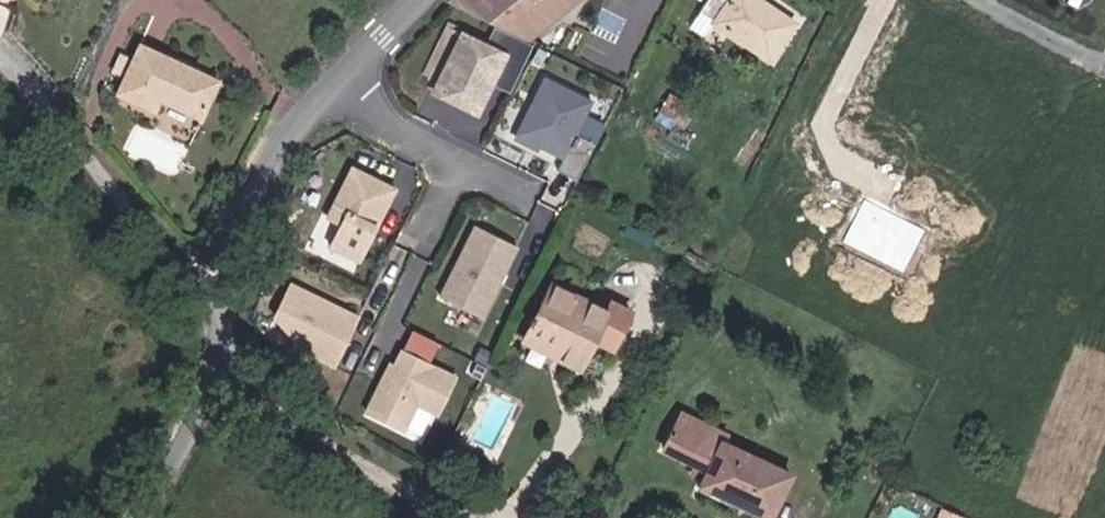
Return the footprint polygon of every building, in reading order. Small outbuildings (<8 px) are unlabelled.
[(451,1),(533,39),(583,0),(452,0),(451,1)] [(695,29),(708,38),(716,25),(737,40),(757,0),(715,0),(695,29)] [(737,40),(774,66),(801,28),(761,0),(757,0),(737,40)] [(512,53),(463,30),(433,94),(481,117),(512,53)] [(149,119),(155,107),(200,127),(217,92),(140,55),(116,105),(149,119)] [(596,99),(544,73),(512,137),(539,151),(542,146),(567,158),(596,99)] [(675,98),(658,123),(687,143),(704,118),(675,98)] [(402,189),(352,165),(314,240),(364,265),(402,189)] [(522,246),(475,224),(440,293),(484,317),(522,246)] [(362,317),(291,282),(266,330),(338,366),(362,317)] [(562,364),(556,373),(570,380),(599,320),(546,293),(520,343),(562,364)] [(599,320),(570,380),(578,384),(589,360),(610,371),(631,324),(610,314),(605,323),(599,320)] [(556,373),(562,364),(520,343),(516,353),(556,373)] [(441,416),(460,375),(397,345),(365,409),(407,430),(419,406),(441,416)] [(677,416),(660,451),(707,474),(699,489),(729,504),(726,510),(743,517),(771,517),(787,483),(718,450),(724,440),(677,416)] [(948,507),(943,517),(969,517),(948,507)]
